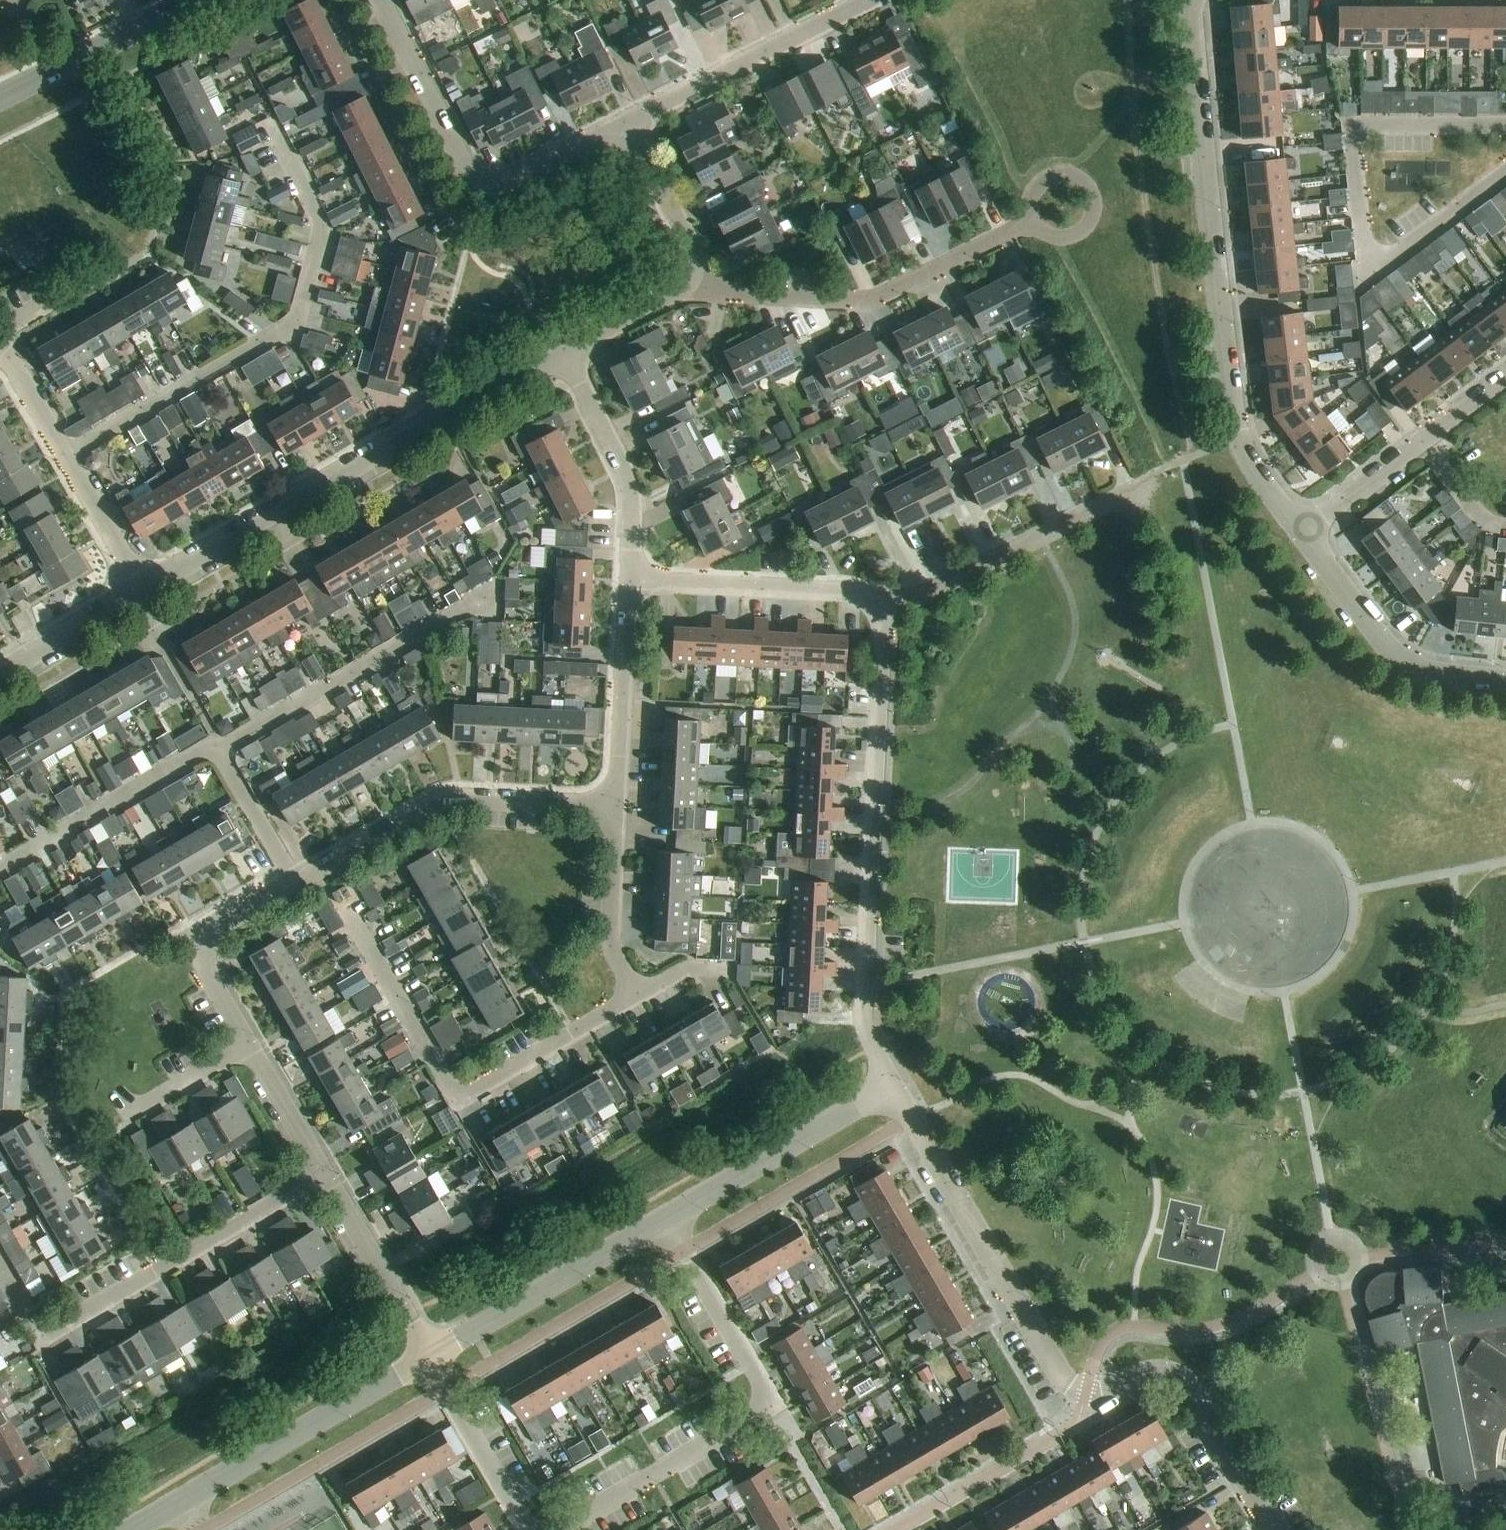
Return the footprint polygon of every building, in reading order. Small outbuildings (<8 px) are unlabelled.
[(293,33),(324,17),(316,0),(308,0),(283,13),(293,33)] [(450,0),(405,0),(418,26),(454,8),(450,0)] [(454,8),(470,0),(450,0),(454,8)] [(640,23),(658,57),(678,47),(665,23),(676,17),(668,0),(657,0),(646,6),(652,17),(640,23)] [(719,0),(680,0),(686,12),(697,7),(709,31),(729,21),(719,0)] [(729,21),(749,11),(743,0),(719,0),(729,21)] [(1232,30),(1272,27),(1271,15),(1280,14),(1278,0),(1248,0),(1249,7),(1230,8),(1232,30)] [(1339,48),(1361,48),(1361,8),(1338,8),(1338,34),(1326,34),(1326,56),(1339,56),(1339,48)] [(1361,48),(1382,48),(1382,8),(1361,8),(1361,48)] [(1382,48),(1404,48),(1404,8),(1382,8),(1382,48)] [(1404,48),(1425,48),(1425,8),(1404,8),(1404,48)] [(1425,48),(1447,48),(1447,8),(1425,8),(1425,48)] [(1447,48),(1469,48),(1469,8),(1447,8),(1447,48)] [(1469,48),(1490,48),(1490,8),(1469,8),(1469,48)] [(1490,48),(1502,48),(1502,62),(1505,62),(1505,8),(1490,8),(1490,48)] [(507,23),(502,13),(497,15),(502,26),(507,23)] [(293,33),(303,52),(334,36),(324,17),(293,33)] [(658,57),(640,23),(629,29),(623,17),(604,27),(614,48),(626,43),(638,67),(658,57)] [(1309,42),(1322,42),(1322,17),(1309,17),(1309,42)] [(583,59),(572,64),(590,100),(611,90),(600,68),(611,63),(604,48),(605,48),(593,24),(574,33),(581,47),(578,49),(583,59)] [(247,27),(233,34),(244,57),(251,54),(249,50),(257,46),(247,27)] [(1232,30),(1234,52),(1274,48),(1272,27),(1232,30)] [(506,29),(493,34),(498,45),(511,40),(506,29)] [(891,30),(869,41),(887,76),(893,88),(914,78),(919,88),(934,81),(912,39),(899,46),(891,30)] [(230,60),(227,62),(230,69),(241,63),(240,59),(244,57),(233,34),(220,40),(230,60)] [(301,76),(302,77),(344,55),(334,36),(303,52),(308,63),(300,67),(304,75),(301,76)] [(272,39),(260,45),(264,52),(275,46),(272,39)] [(887,76),(869,41),(847,52),(855,68),(841,75),(863,118),(877,111),(865,87),(887,76)] [(447,52),(442,42),(428,49),(433,59),(447,52)] [(260,45),(257,46),(249,50),(251,54),(253,57),(264,52),(260,45)] [(1303,46),(1304,55),(1321,53),(1320,45),(1303,46)] [(1236,73),(1276,70),(1291,69),(1291,58),(1275,60),(1274,48),(1234,52),(1236,73)] [(344,55),(302,77),(312,96),(318,107),(323,104),(346,93),(340,82),(354,75),(344,55)] [(452,58),(440,68),(444,74),(457,64),(452,58)] [(590,100),(572,64),(561,70),(556,60),(535,70),(547,95),(558,89),(569,111),(590,100)] [(820,66),(797,77),(815,111),(837,100),(842,110),(853,105),(838,76),(830,60),(820,66)] [(157,76),(167,96),(199,80),(189,61),(157,76)] [(230,69),(227,62),(215,67),(219,74),(230,69)] [(514,95),(501,102),(518,136),(542,125),(530,103),(543,96),(528,66),(515,72),(517,76),(507,81),(514,95)] [(1236,73),(1238,95),(1278,91),(1276,70),(1236,73)] [(815,111),(797,77),(764,93),(787,138),(798,132),(793,122),(815,111)] [(1310,81),(1311,89),(1328,85),(1326,77),(1310,81)] [(291,78),(280,83),(283,90),(295,85),(291,78)] [(167,96),(177,115),(208,100),(199,80),(167,96)] [(283,90),(280,83),(269,89),(272,96),(283,90)] [(1328,85),(1311,89),(1313,97),(1330,93),(1328,85)] [(1297,101),(1296,90),(1278,91),(1238,95),(1240,117),(1280,113),(1298,111),(1297,101)] [(333,113),(343,132),(374,117),(364,97),(351,103),(346,93),(323,104),(329,115),(333,113)] [(518,136),(501,102),(488,108),(481,94),(471,99),(469,95),(456,101),(471,132),(480,150),(493,143),(495,148),(518,136)] [(257,95),(246,100),(250,107),(261,102),(257,95)] [(1433,96),(1425,97),(1425,114),(1433,114),(1433,96)] [(1477,96),(1469,97),(1469,114),(1477,114),(1477,96)] [(1374,114),(1382,114),(1382,97),(1374,97),(1374,114)] [(1382,97),(1382,114),(1390,114),(1390,97),(1382,97)] [(1425,114),(1425,97),(1417,97),(1417,114),(1425,114)] [(1469,114),(1469,97),(1461,97),(1461,114),(1469,114)] [(1490,97),(1490,114),(1499,114),(1499,97),(1490,97)] [(177,115),(186,135),(218,119),(208,100),(177,115)] [(250,107),(246,100),(235,106),(239,113),(250,107)] [(689,163),(725,145),(740,137),(722,101),(697,114),(686,119),(693,133),(677,141),(689,163)] [(281,105),(274,109),(277,114),(282,124),(297,117),(293,109),(281,105)] [(1280,113),(1240,117),(1242,139),(1282,135),(1280,113)] [(218,119),(186,135),(196,154),(228,139),(222,127),(232,122),(228,114),(218,119)] [(343,132),(353,152),(384,136),(374,117),(343,132)] [(232,136),(242,155),(264,144),(255,125),(232,136)] [(1322,136),(1323,144),(1340,142),(1339,134),(1322,136)] [(353,152),(362,171),(394,155),(384,136),(353,152)] [(322,139),(311,144),(314,152),(325,146),(322,139)] [(1340,142),(1323,144),(1324,152),(1341,150),(1340,142)] [(314,152),(311,144),(299,150),(303,157),(314,152)] [(725,145),(689,163),(689,164),(691,163),(702,184),(719,176),(724,187),(757,170),(751,159),(746,162),(741,151),(731,156),(725,145)] [(252,154),(240,157),(243,162),(253,157),(252,154)] [(372,190),(403,174),(394,155),(362,171),(354,175),(364,194),(372,190)] [(961,168),(939,179),(957,216),(979,205),(971,187),(981,182),(967,156),(957,161),(961,168)] [(1244,163),(1247,185),(1286,181),(1285,170),(1295,169),(1294,158),(1244,163)] [(253,200),(237,196),(243,173),(213,165),(211,176),(206,174),(201,196),(247,208),(250,209),(253,200)] [(899,174),(894,165),(890,168),(894,176),(899,174)] [(373,214),(382,210),(413,194),(403,174),(372,190),(378,201),(369,206),(373,214)] [(879,209),(867,215),(885,252),(908,241),(895,216),(905,211),(894,188),(896,183),(892,175),(875,183),(876,193),(879,209)] [(720,225),(724,234),(769,212),(758,190),(766,187),(760,176),(731,190),(736,201),(713,212),(714,214),(710,216),(715,227),(720,225)] [(957,216),(939,179),(925,186),(919,176),(901,185),(912,207),(922,202),(934,227),(957,216)] [(341,177),(330,183),(334,190),(345,185),(341,177)] [(1247,185),(1249,207),(1289,203),(1286,181),(1247,185)] [(334,190),(330,183),(319,188),(322,196),(334,190)] [(267,194),(273,204),(290,195),(284,185),(267,194)] [(1328,191),(1329,199),(1346,197),(1345,189),(1328,191)] [(398,239),(398,240),(420,229),(414,218),(423,214),(413,194),(382,210),(392,229),(387,231),(392,242),(398,239)] [(201,196),(195,217),(229,226),(230,224),(242,227),(247,208),(201,196)] [(1346,197),(1329,199),(1330,207),(1347,205),(1346,197)] [(327,213),(333,225),(334,227),(360,215),(353,201),(327,213)] [(1249,207),(1251,228),(1291,224),(1289,203),(1249,207)] [(1480,207),(1472,213),(1480,222),(1488,216),(1480,207)] [(885,252),(867,215),(853,222),(847,210),(828,219),(840,244),(850,238),(863,263),(885,252)] [(277,220),(289,223),(291,215),(279,212),(277,220)] [(769,212),(724,234),(736,257),(758,245),(763,255),(786,244),(769,212)] [(1480,222),(1472,213),(1464,219),(1479,238),(1482,235),(1484,238),(1489,234),(1480,222)] [(291,215),(289,223),(301,226),(303,219),(291,215)] [(195,217),(190,238),(224,247),(229,226),(195,217)] [(819,223),(808,228),(812,235),(822,230),(819,223)] [(1251,228),(1253,250),(1293,246),(1292,235),(1303,233),(1302,223),(1291,224),(1251,228)] [(402,248),(396,269),(430,278),(436,257),(435,257),(437,246),(433,237),(434,236),(429,224),(420,229),(398,240),(402,248)] [(1445,248),(1453,258),(1454,257),(1468,275),(1474,270),(1460,252),(1466,248),(1451,229),(1438,239),(1445,248)] [(1333,234),(1334,242),(1351,240),(1350,232),(1333,234)] [(262,248),(284,254),(287,242),(264,237),(262,248)] [(224,247),(190,238),(184,259),(197,263),(194,274),(223,282),(227,267),(219,265),(224,247)] [(1437,255),(1445,248),(1438,239),(1430,245),(1437,255)] [(340,240),(337,253),(340,255),(341,251),(354,254),(351,262),(361,264),(365,247),(340,240)] [(1351,240),(1334,242),(1334,250),(1351,248),(1351,240)] [(1305,266),(1305,258),(1295,259),(1293,246),(1253,250),(1256,271),(1296,267),(1305,266)] [(340,255),(337,253),(331,274),(356,281),(361,264),(351,262),(354,254),(341,251),(340,255)] [(266,262),(278,265),(280,257),(268,254),(266,262)] [(280,257),(278,265),(290,268),(292,260),(280,257)] [(1411,259),(1403,265),(1413,278),(1421,272),(1411,259)] [(1403,265),(1386,278),(1404,302),(1413,295),(1405,284),(1413,278),(1403,265)] [(1296,267),(1256,271),(1258,294),(1308,288),(1307,277),(1297,278),(1296,267)] [(394,278),(391,290),(425,299),(430,278),(396,269),(396,270),(388,268),(386,276),(394,278)] [(274,295),(292,300),(299,275),(281,270),(274,295)] [(170,273),(150,284),(168,314),(187,303),(193,313),(204,307),(187,279),(176,285),(170,273)] [(1017,273),(992,285),(1008,319),(1023,311),(1027,319),(1048,308),(1033,279),(1022,284),(1017,273)] [(1404,302),(1386,278),(1369,291),(1376,300),(1384,294),(1395,309),(1404,302)] [(150,284),(132,295),(156,336),(164,331),(157,320),(168,314),(150,284)] [(973,310),(962,315),(977,344),(997,334),(994,326),(1008,319),(992,285),(967,298),(973,310)] [(1336,289),(1337,297),(1354,295),(1353,287),(1336,289)] [(318,298),(330,301),(332,293),(320,290),(318,298)] [(391,290),(385,311),(419,320),(425,299),(391,290)] [(1480,295),(1505,329),(1505,293),(1504,291),(1494,299),(1487,290),(1480,295)] [(223,300),(247,319),(255,309),(230,291),(223,300)] [(332,293),(330,301),(342,304),(344,296),(332,293)] [(1464,309),(1492,346),(1505,335),(1505,329),(1480,295),(1478,293),(1461,306),(1464,309)] [(132,295),(113,306),(131,336),(149,325),(155,336),(156,336),(132,295)] [(1354,295),(1337,297),(1305,300),(1307,313),(1334,310),(1338,305),(1355,303),(1354,295)] [(113,306),(94,317),(112,347),(131,336),(113,306)] [(383,320),(380,332),(414,341),(419,320),(385,311),(370,307),(368,316),(383,320)] [(977,344),(962,315),(951,320),(945,309),(920,321),(937,355),(942,365),(957,358),(956,355),(977,344)] [(1447,322),(1453,330),(1474,359),(1492,346),(1464,309),(1447,322)] [(1261,318),(1264,340),(1303,335),(1301,313),(1261,318)] [(1369,321),(1376,330),(1381,336),(1382,336),(1389,330),(1377,314),(1369,321)] [(94,317),(76,327),(93,358),(104,352),(112,367),(121,362),(112,347),(94,317)] [(901,346),(891,351),(899,369),(905,380),(926,370),(922,362),(937,355),(920,321),(895,334),(901,346)] [(1358,328),(1357,321),(1344,322),(1345,329),(1358,328)] [(76,327),(57,338),(75,369),(93,358),(76,327)] [(612,368),(623,390),(659,372),(653,360),(663,355),(658,345),(667,341),(660,328),(624,346),(631,359),(612,368)] [(776,328),(751,340),(767,374),(782,366),(786,374),(807,364),(792,334),(782,340),(776,328)] [(1381,336),(1376,330),(1368,336),(1376,345),(1384,339),(1382,336),(1381,336)] [(1453,330),(1435,343),(1457,372),(1474,359),(1453,330)] [(326,344),(319,342),(321,335),(309,331),(308,336),(304,335),(300,350),(323,356),(326,344)] [(369,351),(374,353),(408,362),(414,341),(380,332),(377,345),(371,343),(369,351)] [(868,333),(843,345),(860,379),(874,371),(878,379),(899,369),(891,351),(885,339),(874,345),(868,333)] [(321,335),(319,342),(326,344),(331,346),(333,338),(321,335)] [(1264,340),(1266,362),(1306,357),(1303,335),(1264,340)] [(1412,348),(1418,356),(1440,385),(1457,372),(1435,343),(1429,335),(1412,348)] [(81,379),(75,369),(57,338),(38,349),(55,380),(62,390),(81,379)] [(767,374),(751,340),(726,353),(731,365),(721,370),(735,400),(757,389),(753,381),(767,374)] [(1342,344),(1343,352),(1360,350),(1359,342),(1342,344)] [(860,379),(843,345),(818,358),(824,370),(813,375),(828,404),(849,394),(845,386),(860,379)] [(284,347),(277,351),(282,359),(289,355),(284,347)] [(1070,359),(1064,348),(1032,364),(1038,375),(1070,359)] [(1360,350),(1343,352),(1344,360),(1361,358),(1360,350)] [(162,355),(169,366),(175,362),(169,351),(162,355)] [(268,368),(277,363),(270,352),(256,360),(263,371),(268,368)] [(408,362),(374,353),(369,374),(370,375),(367,388),(390,394),(394,381),(403,383),(408,362)] [(1418,356),(1401,369),(1423,398),(1440,385),(1418,356)] [(1266,362),(1269,383),(1309,378),(1306,357),(1266,362)] [(264,374),(263,371),(256,360),(246,366),(254,380),(264,374)] [(175,362),(169,366),(175,377),(182,373),(175,362)] [(1026,378),(1019,362),(1003,370),(1011,385),(1026,378)] [(144,363),(135,368),(141,378),(149,373),(144,363)] [(1423,398),(1401,369),(1390,378),(1385,371),(1372,381),(1392,408),(1398,403),(1405,412),(1406,410),(1423,398)] [(343,381),(324,392),(342,422),(361,411),(357,404),(368,398),(352,371),(341,377),(343,381)] [(659,372),(623,390),(634,412),(653,402),(658,413),(689,397),(684,386),(670,393),(659,372)] [(131,388),(138,384),(132,373),(120,380),(133,402),(138,399),(131,388)] [(722,374),(714,378),(718,385),(725,381),(722,374)] [(1273,416),(1279,424),(1312,400),(1309,378),(1269,383),(1273,416)] [(1346,390),(1351,397),(1365,387),(1360,380),(1346,390)] [(145,394),(138,384),(131,388),(138,399),(145,394)] [(982,400),(975,385),(960,392),(967,407),(982,400)] [(308,386),(299,391),(323,433),(342,422),(324,392),(314,398),(308,386)] [(102,387),(90,394),(91,397),(95,395),(101,405),(94,410),(100,420),(116,411),(102,387)] [(1365,387),(1351,397),(1356,403),(1369,393),(1365,387)] [(280,402),(286,414),(304,444),(323,433),(299,391),(280,402)] [(207,393),(199,397),(204,407),(212,402),(207,393)] [(91,397),(90,394),(77,401),(91,426),(100,420),(94,410),(101,405),(95,395),(91,397)] [(182,402),(192,421),(207,413),(196,394),(182,402)] [(898,403),(899,405),(906,419),(920,413),(911,396),(898,403)] [(1279,424),(1292,441),(1325,417),(1312,400),(1279,424)] [(1078,419),(1063,427),(1079,459),(1104,446),(1098,436),(1110,430),(1095,401),(1074,411),(1078,419)] [(941,424),(934,409),(930,411),(926,402),(919,406),(924,417),(926,416),(932,428),(941,424)] [(1372,418),(1381,429),(1391,422),(1376,402),(1365,409),(1372,418)] [(159,413),(170,431),(183,423),(173,405),(159,413)] [(648,440),(659,461),(693,444),(687,432),(697,427),(686,407),(665,418),(670,429),(648,440)] [(988,420),(982,407),(968,414),(974,426),(988,420)] [(742,418),(737,408),(729,412),(734,421),(742,418)] [(1372,418),(1367,411),(1354,421),(1359,427),(1372,418)] [(822,425),(816,412),(803,418),(809,431),(822,425)] [(286,414),(257,431),(270,453),(280,447),(285,455),(304,444),(286,414)] [(152,421),(162,438),(169,434),(159,417),(152,421)] [(1292,441),(1306,458),(1338,434),(1325,417),(1292,441)] [(798,438),(787,418),(773,427),(784,446),(798,438)] [(238,442),(227,448),(245,478),(264,467),(259,459),(270,453),(257,431),(250,420),(231,431),(238,442)] [(866,434),(859,420),(844,428),(851,442),(866,434)] [(531,454),(536,465),(567,449),(557,429),(548,433),(542,421),(510,437),(521,458),(531,454)] [(844,442),(835,423),(822,430),(832,449),(844,442)] [(1044,426),(1023,437),(1037,465),(1048,460),(1054,472),(1079,459),(1063,427),(1048,434),(1044,426)] [(948,438),(943,428),(933,433),(939,443),(948,438)] [(13,448),(3,430),(2,429),(0,430),(0,455),(13,448)] [(882,452),(895,445),(888,431),(875,437),(882,452)] [(1338,434),(1306,458),(1319,476),(1351,452),(1338,434)] [(1006,455),(991,463),(1008,496),(1033,483),(1027,471),(1037,465),(1023,437),(1002,447),(1006,455)] [(183,458),(190,470),(208,500),(227,489),(202,447),(198,440),(189,445),(193,452),(183,458)] [(211,442),(202,447),(227,489),(245,478),(227,448),(218,454),(211,442)] [(693,444),(659,461),(670,483),(692,471),(697,482),(726,468),(720,457),(713,460),(709,451),(699,456),(693,444)] [(24,466),(23,465),(13,448),(0,455),(0,480),(24,466)] [(157,477),(147,483),(171,522),(189,511),(171,481),(152,448),(142,454),(155,476),(156,476),(157,477)] [(536,465),(546,484),(577,468),(567,449),(536,465)] [(775,471),(788,465),(780,452),(768,458),(775,471)] [(746,454),(735,460),(738,466),(749,460),(746,454)] [(88,469),(94,471),(100,468),(101,462),(98,457),(92,455),(86,458),(85,464),(88,469)] [(926,474),(911,481),(928,515),(953,502),(947,491),(958,485),(952,473),(943,456),(922,466),(926,474)] [(972,462),(952,473),(958,485),(966,502),(977,497),(983,509),(1008,496),(991,463),(976,470),(972,462)] [(0,480),(0,496),(5,505),(38,485),(26,464),(23,465),(24,466),(0,480)] [(551,494),(555,503),(587,487),(577,468),(546,484),(534,490),(539,499),(551,494)] [(190,470),(171,481),(189,511),(208,500),(190,470)] [(846,493),(831,500),(848,534),(873,521),(867,509),(878,504),(872,492),(863,474),(842,485),(846,493)] [(684,511),(695,533),(729,515),(723,503),(732,498),(722,478),(701,489),(706,500),(684,511)] [(466,480),(447,491),(464,521),(474,515),(482,529),(501,517),(480,480),(469,486),(466,480)] [(892,481),(872,492),(878,504),(886,521),(897,516),(903,528),(928,515),(911,481),(896,489),(892,481)] [(171,522),(147,483),(146,482),(129,492),(127,488),(115,495),(136,530),(141,539),(164,526),(167,531),(174,527),(171,522)] [(556,530),(555,546),(587,547),(588,531),(576,531),(571,520),(597,507),(587,487),(555,503),(561,514),(550,519),(556,530)] [(513,488),(502,494),(507,503),(518,497),(513,488)] [(447,491),(428,502),(452,544),(461,538),(454,527),(464,521),(447,491)] [(9,512),(21,532),(52,514),(52,515),(55,514),(43,492),(9,512)] [(1361,540),(1374,557),(1411,530),(1398,512),(1397,513),(1387,499),(1361,518),(1372,532),(1361,540)] [(848,534),(831,500),(816,508),(812,500),(791,511),(806,540),(817,535),(823,546),(848,534)] [(428,502),(409,513),(427,543),(437,537),(443,549),(452,544),(428,502)] [(505,512),(512,525),(525,518),(518,506),(505,512)] [(1450,517),(1455,524),(1465,516),(1460,509),(1450,517)] [(409,513),(391,524),(408,554),(415,565),(423,560),(417,549),(427,543),(409,513)] [(21,532),(32,551),(62,533),(52,515),(52,514),(21,532)] [(729,515),(695,533),(706,554),(727,543),(733,554),(755,543),(745,523),(735,527),(729,515)] [(1465,516),(1455,524),(1460,530),(1471,523),(1465,516)] [(513,527),(516,533),(527,527),(524,521),(513,527)] [(771,523),(757,530),(764,543),(778,536),(771,523)] [(391,524),(372,534),(396,576),(415,565),(408,554),(391,524)] [(1374,557),(1387,575),(1424,547),(1411,530),(1374,557)] [(32,551),(43,569),(73,551),(72,550),(62,533),(32,551)] [(372,534),(353,545),(377,587),(396,576),(372,534)] [(1505,552),(1505,540),(1505,539),(1498,538),(1496,551),(1505,552)] [(353,545),(334,556),(352,587),(359,598),(377,587),(353,545)] [(557,568),(557,580),(592,582),(593,560),(577,559),(577,547),(545,545),(544,568),(557,568)] [(1387,575),(1400,592),(1437,564),(1445,558),(1441,552),(1432,558),(1424,547),(1387,575)] [(73,551),(43,569),(54,590),(88,570),(75,548),(72,550),(73,551)] [(497,552),(488,557),(492,564),(501,559),(497,552)] [(320,576),(311,582),(330,615),(348,604),(342,593),(352,587),(334,556),(315,567),(320,576)] [(1419,606),(1432,623),(1445,600),(1438,592),(1441,589),(1428,572),(1437,565),(1437,564),(1400,592),(1414,610),(1419,606)] [(476,571),(470,575),(476,585),(483,582),(476,571)] [(476,585),(470,575),(463,579),(469,589),(476,585)] [(505,587),(519,588),(520,578),(506,578),(505,587)] [(272,584),(276,591),(294,621),(304,615),(311,626),(330,615),(311,582),(300,588),(295,579),(282,587),(280,583),(280,582),(279,582),(278,581),(277,581),(274,583),(272,584)] [(546,591),(545,601),(591,604),(592,582),(557,580),(556,592),(546,591)] [(1496,636),(1500,602),(1501,590),(1502,582),(1495,582),(1494,591),(1479,590),(1478,600),(1475,634),(1496,636)] [(9,590),(16,603),(27,597),(19,584),(9,590)] [(0,594),(0,603),(1,604),(12,597),(7,590),(0,594)] [(460,599),(455,590),(445,596),(450,605),(460,599)] [(1505,637),(1505,590),(1501,590),(1500,602),(1496,636),(1505,637)] [(276,591),(257,601),(282,643),(291,638),(284,626),(294,621),(276,591)] [(1453,632),(1475,634),(1478,600),(1456,597),(1456,601),(1445,600),(1432,623),(1453,625),(1453,632)] [(505,600),(506,608),(518,608),(518,600),(505,600)] [(257,601),(238,612),(256,643),(266,637),(273,648),(279,658),(287,653),(282,643),(257,601)] [(545,601),(544,623),(590,625),(591,604),(545,601)] [(414,606),(420,616),(426,612),(420,602),(414,606)] [(393,615),(401,629),(408,625),(400,611),(393,615)] [(238,612),(220,623),(244,665),(253,659),(246,648),(256,643),(238,612)] [(396,634),(384,614),(373,620),(385,641),(396,634)] [(694,663),(716,664),(718,616),(711,616),(711,629),(696,628),(694,663)] [(716,664),(737,665),(739,630),(724,630),(725,617),(718,616),(716,664)] [(737,665),(759,667),(761,619),(754,618),(754,631),(739,630),(737,665)] [(759,667),(780,668),(782,633),(768,632),(768,619),(761,619),(759,667)] [(780,668),(802,669),(804,621),(797,621),(797,633),(782,633),(780,668)] [(802,669),(824,670),(825,635),(811,634),(811,621),(804,621),(802,669)] [(220,623),(201,634),(219,664),(229,659),(235,670),(244,665),(220,623)] [(472,636),(480,636),(481,624),(473,623),(472,636)] [(590,625),(544,623),(543,654),(564,655),(564,658),(572,659),(572,646),(588,647),(590,625)] [(480,636),(488,637),(489,624),(481,624),(480,636)] [(672,662),(694,663),(696,628),(674,627),(673,644),(661,644),(660,670),(672,670),(672,662)] [(454,646),(468,646),(469,629),(455,628),(454,646)] [(382,642),(376,632),(366,638),(372,648),(382,642)] [(219,664),(201,634),(182,645),(192,662),(182,668),(198,696),(208,690),(210,692),(219,687),(209,670),(219,664)] [(825,635),(824,670),(845,671),(845,683),(857,684),(859,654),(847,653),(848,636),(825,635)] [(488,664),(500,665),(501,640),(489,640),(488,664)] [(148,655),(129,667),(148,699),(167,688),(174,700),(185,694),(163,656),(153,662),(148,655)] [(308,661),(318,677),(325,673),(321,667),(315,656),(308,661)] [(514,673),(522,673),(522,660),(515,660),(514,673)] [(522,660),(522,673),(529,673),(530,661),(522,660)] [(565,675),(566,662),(544,661),(544,674),(565,675)] [(573,663),(566,662),(565,675),(573,676),(573,663)] [(129,667),(110,678),(129,710),(148,699),(129,667)] [(278,679),(288,696),(306,685),(296,667),(286,673),(284,670),(275,675),(278,679)] [(378,674),(371,677),(378,689),(385,685),(382,680),(378,674)] [(382,680),(385,685),(397,706),(408,700),(393,674),(382,680)] [(110,678),(92,688),(117,731),(123,728),(117,717),(129,710),(110,678)] [(288,696),(278,679),(270,683),(280,700),(288,696)] [(92,688),(73,699),(92,732),(105,724),(111,735),(117,731),(92,688)] [(348,691),(341,695),(347,706),(354,702),(348,691)] [(713,704),(714,694),(703,693),(703,704),(713,704)] [(475,741),(496,742),(499,694),(489,694),(488,707),(477,706),(475,741)] [(496,742),(518,744),(520,709),(508,708),(509,695),(499,694),(496,742)] [(347,706),(341,695),(334,699),(341,710),(347,706)] [(269,706),(263,696),(255,701),(261,712),(269,706)] [(73,699),(54,710),(73,743),(92,732),(73,699)] [(788,699),(787,707),(800,708),(800,699),(788,699)] [(518,744),(540,745),(542,703),(533,703),(533,709),(520,709),(518,744)] [(540,745),(561,746),(563,711),(550,710),(550,704),(542,703),(540,745)] [(453,740),(475,741),(477,706),(455,705),(453,740)] [(423,707),(404,718),(422,748),(441,737),(423,707)] [(651,733),(651,740),(699,743),(700,721),(708,721),(709,709),(666,707),(664,734),(651,733)] [(563,711),(561,746),(583,747),(584,733),(599,734),(601,709),(584,708),(584,712),(563,711)] [(54,710),(36,721),(55,754),(73,743),(54,710)] [(317,724),(310,713),(303,717),(310,728),(317,724)] [(799,726),(798,748),(834,750),(835,727),(818,727),(818,715),(792,713),(791,726),(799,726)] [(303,717),(297,721),(303,732),(310,728),(303,717)] [(404,718),(385,729),(403,759),(422,748),(404,718)] [(36,721),(17,732),(42,775),(49,771),(43,761),(55,754),(36,721)] [(223,722),(217,725),(223,735),(233,729),(229,723),(223,722)] [(206,736),(200,725),(192,730),(198,741),(206,736)] [(123,728),(117,731),(123,741),(129,737),(123,728)] [(746,745),(747,729),(735,728),(734,744),(746,745)] [(385,729),(367,740),(384,770),(403,759),(385,729)] [(17,732),(0,742),(0,747),(17,776),(30,768),(34,775),(32,776),(30,781),(39,795),(50,788),(42,775),(17,732)] [(156,739),(167,757),(178,750),(168,733),(156,739)] [(349,751),(348,751),(366,781),(384,770),(367,740),(357,746),(350,734),(342,739),(349,751)] [(273,735),(266,739),(273,750),(279,746),(273,735)] [(266,739),(260,743),(266,754),(273,750),(266,739)] [(663,748),(663,763),(698,764),(699,743),(651,740),(651,747),(663,748)] [(304,760),(304,761),(328,803),(347,792),(329,762),(319,768),(307,748),(299,752),(304,760)] [(798,748),(797,769),(845,772),(846,765),(833,764),(834,750),(798,748)] [(145,755),(151,765),(159,761),(153,750),(145,755)] [(348,751),(329,762),(347,792),(366,781),(348,751)] [(125,762),(133,776),(140,771),(132,757),(125,762)] [(303,777),(292,784),(310,814),(328,803),(304,761),(296,765),(303,777)] [(96,770),(109,792),(122,784),(109,762),(96,770)] [(649,776),(649,783),(697,786),(698,764),(663,763),(662,777),(649,776)] [(753,769),(752,777),(762,777),(763,769),(753,769)] [(797,769),(796,791),(831,793),(832,778),(845,779),(845,772),(797,769)] [(184,779),(192,793),(204,786),(195,772),(184,779)] [(163,789),(170,802),(178,798),(180,801),(189,796),(179,778),(170,783),(171,785),(163,789)] [(310,814),(292,784),(281,790),(274,778),(259,787),(268,802),(275,798),(291,825),(310,814)] [(86,787),(93,800),(103,794),(96,782),(86,787)] [(661,791),(660,806),(696,808),(697,786),(649,783),(648,791),(661,791)] [(63,796),(73,812),(84,805),(75,789),(63,796)] [(733,790),(733,800),(742,800),(742,790),(733,790)] [(796,791),(795,812),(843,815),(843,808),(831,807),(831,793),(796,791)] [(27,792),(16,798),(28,819),(38,813),(27,792)] [(28,819),(16,798),(6,804),(18,825),(28,819)] [(256,844),(244,823),(232,802),(220,809),(224,816),(208,825),(225,854),(236,848),(240,854),(247,849),(256,844)] [(50,811),(55,821),(66,815),(60,805),(50,811)] [(677,829),(676,841),(702,842),(702,830),(705,830),(706,808),(696,808),(660,806),(659,828),(677,829)] [(140,819),(134,807),(125,812),(132,823),(132,824),(140,819)] [(123,828),(132,823),(125,812),(116,817),(123,828)] [(795,812),(794,834),(829,836),(830,821),(843,822),(843,815),(795,812)] [(155,820),(166,838),(188,876),(199,869),(202,875),(209,871),(189,836),(179,842),(174,833),(164,815),(155,820)] [(199,831),(189,836),(209,871),(217,867),(213,861),(225,854),(208,825),(207,825),(201,815),(192,820),(199,831)] [(759,832),(759,820),(748,820),(748,831),(759,832)] [(741,843),(742,827),(725,826),(724,843),(741,843)] [(95,838),(89,828),(77,835),(79,838),(83,845),(95,838)] [(776,867),(784,868),(810,869),(811,857),(828,858),(829,836),(794,834),(778,833),(776,867)] [(116,879),(107,884),(127,919),(134,915),(131,909),(143,902),(118,860),(122,858),(109,837),(96,845),(116,879)] [(71,842),(77,853),(85,848),(79,838),(71,842)] [(161,852),(152,858),(172,893),(179,889),(176,883),(188,876),(166,838),(156,843),(161,852)] [(658,851),(657,874),(692,876),(693,854),(705,854),(705,842),(702,842),(676,841),(675,852),(658,851)] [(408,865),(418,883),(449,866),(438,847),(408,865)] [(52,854),(59,866),(67,861),(60,849),(52,854)] [(172,893),(152,858),(142,864),(134,850),(125,856),(150,898),(162,891),(165,897),(172,893)] [(23,869),(36,891),(48,884),(34,862),(23,869)] [(417,899),(421,905),(459,883),(449,866),(418,883),(425,895),(417,899)] [(792,880),(790,902),(826,904),(827,882),(810,881),(810,869),(784,868),(784,880),(792,880)] [(643,888),(643,895),(691,897),(692,876),(657,874),(656,888),(643,888)] [(360,881),(365,890),(375,885),(369,875),(360,881)] [(89,877),(80,882),(105,924),(116,917),(120,924),(127,919),(107,884),(97,890),(89,877)] [(79,900),(69,906),(90,941),(97,937),(93,931),(105,924),(80,882),(71,887),(79,900)] [(433,908),(439,919),(470,901),(459,883),(421,905),(425,912),(433,908)] [(332,894),(338,903),(351,896),(345,886),(332,894)] [(655,902),(655,917),(690,919),(691,897),(643,895),(643,902),(655,902)] [(41,922),(32,928),(53,963),(60,959),(56,953),(68,946),(43,904),(38,896),(29,901),(41,922)] [(52,898),(43,904),(68,946),(79,939),(83,945),(90,941),(69,906),(60,911),(52,898)] [(323,900),(314,905),(330,933),(343,926),(335,912),(331,912),(323,900)] [(438,934),(442,941),(480,919),(470,901),(439,919),(445,930),(438,934)] [(790,902),(789,924),(837,926),(838,919),(825,919),(826,904),(790,902)] [(366,915),(371,923),(380,918),(375,909),(366,915)] [(690,919),(655,917),(654,939),(655,939),(654,951),(696,953),(697,941),(699,941),(700,919),(690,919)] [(445,948),(452,958),(459,954),(460,954),(482,941),(483,942),(488,938),(491,937),(480,919),(442,941),(445,948)] [(754,933),(754,922),(743,922),(742,933),(754,933)] [(254,963),(262,976),(301,953),(295,942),(285,948),(279,939),(289,933),(283,923),(259,937),(265,947),(244,959),(248,967),(254,963)] [(789,924),(788,945),(823,947),(824,933),(837,933),(837,926),(789,924)] [(53,963),(32,928),(13,939),(30,968),(42,961),(45,967),(53,963)] [(381,940),(386,949),(396,943),(391,934),(381,940)] [(350,946),(345,937),(337,942),(342,951),(350,946)] [(462,977),(493,959),(495,957),(496,957),(497,956),(497,955),(497,953),(496,952),(488,938),(483,942),(482,941),(460,954),(459,954),(452,958),(462,977)] [(405,939),(396,944),(400,951),(409,946),(405,939)] [(752,965),(753,943),(742,942),(741,964),(752,965)] [(386,949),(387,949),(385,950),(389,957),(400,951),(396,944),(396,943),(386,949)] [(788,945),(787,967),(835,970),(835,962),(823,962),(823,947),(788,945)] [(262,990),(266,997),(301,976),(296,967),(306,961),(301,953),(262,976),(268,986),(262,990)] [(361,965),(356,958),(345,964),(349,972),(361,965)] [(462,977),(473,994),(503,976),(493,959),(462,977)] [(422,964),(413,969),(418,978),(427,973),(422,964)] [(787,967),(786,989),(821,990),(822,976),(835,976),(835,970),(787,967)] [(342,985),(348,997),(369,985),(362,973),(342,985)] [(33,1000),(33,992),(26,992),(27,978),(0,976),(0,999),(33,1000)] [(276,1000),(283,1012),(312,995),(301,976),(266,997),(270,1004),(276,1000)] [(473,994),(483,1012),(513,994),(503,976),(473,994)] [(380,994),(374,984),(360,992),(366,1002),(380,994)] [(426,987),(413,995),(417,1002),(427,996),(430,994),(426,987)] [(821,990),(786,989),(785,1010),(777,1010),(776,1022),(802,1024),(803,1012),(820,1013),(821,990)] [(743,1005),(735,990),(728,994),(737,1008),(743,1005)] [(430,994),(427,996),(432,1005),(436,1002),(431,994),(430,994)] [(513,994),(483,1012),(494,1030),(524,1012),(513,994)] [(284,1027),(288,1034),(323,1013),(312,995),(283,1012),(290,1023),(284,1027)] [(427,996),(417,1002),(423,1012),(433,1006),(432,1005),(427,996)] [(24,1022),(25,1008),(32,1009),(33,1000),(0,999),(0,1020),(24,1022)] [(713,1002),(695,1012),(712,1043),(730,1032),(734,1038),(744,1032),(732,1011),(722,1017),(713,1002)] [(682,1013),(674,1018),(695,1053),(712,1043),(695,1012),(685,1018),(682,1013)] [(323,1013),(288,1034),(292,1041),(298,1038),(305,1050),(334,1033),(323,1013)] [(430,1027),(436,1038),(459,1025),(453,1014),(430,1027)] [(401,1029),(395,1018),(381,1026),(386,1036),(401,1029)] [(669,1027),(659,1033),(677,1063),(695,1053),(674,1018),(666,1022),(669,1027)] [(30,1044),(31,1035),(24,1035),(24,1022),(0,1020),(0,1042),(30,1044)] [(459,1025),(436,1038),(443,1050),(466,1037),(459,1025)] [(310,1072),(314,1079),(349,1059),(344,1049),(356,1042),(351,1032),(309,1057),(316,1069),(310,1072)] [(659,1033),(642,1043),(659,1074),(677,1063),(659,1033)] [(384,1047),(391,1059),(409,1049),(402,1037),(384,1047)] [(22,1065),(23,1051),(30,1052),(30,1044),(0,1042),(0,1064),(22,1065)] [(659,1074),(642,1043),(623,1054),(624,1055),(614,1061),(634,1096),(644,1090),(641,1084),(659,1074)] [(409,1049),(391,1059),(398,1070),(415,1060),(409,1049)] [(324,1083),(331,1094),(360,1077),(369,1072),(364,1063),(355,1069),(349,1059),(314,1079),(318,1086),(324,1083)] [(28,1087),(29,1078),(21,1078),(22,1065),(0,1064),(0,1085),(28,1087)] [(596,1070),(578,1080),(596,1111),(614,1100),(617,1106),(627,1100),(607,1065),(597,1071),(596,1070)] [(715,1066),(705,1071),(711,1081),(720,1075),(715,1066)] [(711,1081),(705,1071),(696,1077),(702,1086),(711,1081)] [(234,1099),(214,1111),(235,1147),(255,1136),(250,1128),(252,1127),(240,1107),(250,1101),(235,1075),(224,1082),(234,1099)] [(332,1109),(336,1117),(371,1096),(360,1077),(331,1094),(338,1106),(332,1109)] [(578,1080),(560,1091),(578,1121),(596,1111),(578,1080)] [(0,1085),(0,1107),(20,1108),(21,1095),(28,1095),(28,1087),(0,1085)] [(439,1095),(433,1085),(421,1092),(427,1102),(439,1095)] [(674,1100),(675,1102),(685,1096),(679,1087),(670,1092),(674,1100)] [(560,1091),(542,1101),(560,1132),(578,1121),(560,1091)] [(371,1096),(336,1117),(340,1124),(346,1120),(353,1132),(361,1127),(367,1138),(401,1118),(390,1098),(377,1106),(371,1096)] [(675,1102),(674,1100),(669,1103),(673,1110),(678,1107),(675,1102)] [(542,1101),(525,1111),(542,1142),(560,1132),(542,1101)] [(652,1109),(642,1115),(646,1124),(657,1118),(652,1109)] [(644,1124),(636,1110),(622,1118),(630,1132),(644,1124)] [(214,1111),(193,1123),(210,1152),(210,1151),(215,1159),(235,1147),(214,1111)] [(525,1111),(507,1122),(525,1152),(542,1142),(525,1111)] [(437,1127),(443,1138),(462,1128),(456,1117),(437,1127)] [(3,1160),(46,1135),(42,1127),(36,1131),(29,1119),(0,1136),(0,1156),(3,1160)] [(525,1152),(507,1122),(489,1133),(489,1134),(479,1139),(488,1154),(500,1174),(510,1168),(528,1158),(525,1152)] [(193,1123),(172,1135),(189,1164),(210,1152),(193,1123)] [(189,1164),(172,1135),(152,1146),(143,1129),(130,1136),(145,1161),(156,1155),(168,1176),(189,1164)] [(463,1130),(455,1135),(464,1151),(472,1146),(463,1130)] [(598,1134),(589,1140),(594,1149),(603,1144),(598,1134)] [(6,1184),(14,1179),(51,1157),(44,1145),(50,1142),(46,1135),(3,1160),(9,1171),(1,1175),(6,1184)] [(374,1152),(386,1173),(415,1157),(403,1135),(374,1152)] [(594,1149),(589,1140),(579,1145),(585,1154),(594,1149)] [(562,1155),(553,1160),(559,1170),(568,1164),(562,1155)] [(27,1183),(32,1192),(68,1172),(64,1165),(58,1168),(51,1157),(14,1179),(19,1188),(27,1183)] [(386,1173),(399,1194),(427,1177),(415,1157),(386,1173)] [(478,1160),(460,1171),(467,1182),(485,1172),(478,1160)] [(559,1170),(553,1160),(544,1166),(550,1175),(559,1170)] [(850,1177),(856,1187),(855,1188),(861,1199),(847,1207),(852,1215),(896,1189),(885,1170),(877,1175),(871,1164),(850,1177)] [(32,1192),(44,1211),(73,1194),(66,1183),(72,1179),(68,1172),(32,1192)] [(405,1205),(400,1208),(406,1218),(411,1215),(439,1198),(427,1177),(399,1194),(405,1205)] [(520,1180),(503,1190),(508,1200),(520,1193),(526,1190),(520,1180)] [(260,1195),(254,1184),(243,1191),(249,1202),(260,1195)] [(871,1215),(877,1226),(907,1208),(896,1189),(852,1215),(856,1223),(871,1215)] [(234,1212),(224,1193),(212,1200),(223,1218),(234,1212)] [(36,1216),(47,1234),(90,1209),(86,1202),(80,1206),(73,1194),(44,1211),(36,1216)] [(12,1205),(6,1195),(0,1198),(0,1212),(12,1205)] [(439,1198),(411,1215),(423,1236),(437,1228),(445,1241),(473,1224),(465,1211),(452,1219),(439,1198)] [(492,1214),(506,1206),(502,1199),(488,1207),(492,1214)] [(819,1211),(813,1200),(806,1204),(811,1215),(819,1211)] [(869,1245),(873,1253),(918,1227),(907,1208),(877,1226),(883,1236),(869,1245)] [(58,1253),(95,1232),(88,1220),(94,1216),(90,1209),(47,1234),(58,1253)] [(9,1231),(4,1222),(0,1224),(0,1236),(9,1231)] [(280,1249),(272,1254),(288,1283),(309,1271),(293,1242),(280,1222),(269,1228),(280,1246),(281,1246),(280,1249)] [(796,1222),(776,1233),(808,1288),(811,1292),(820,1286),(812,1272),(810,1273),(802,1259),(813,1253),(796,1222)] [(892,1252),(899,1263),(929,1245),(918,1227),(873,1253),(878,1261),(892,1252)] [(0,1236),(0,1240),(4,1246),(17,1239),(12,1230),(10,1232),(9,1231),(0,1236)] [(314,1230),(293,1242),(309,1271),(331,1259),(314,1230)] [(95,1232),(58,1253),(57,1253),(68,1273),(112,1247),(107,1239),(101,1243),(95,1232)] [(776,1233),(758,1244),(776,1275),(786,1268),(795,1283),(796,1281),(802,1291),(808,1288),(776,1233)] [(830,1252),(841,1246),(836,1237),(825,1244),(830,1252)] [(333,1242),(327,1245),(334,1257),(340,1253),(333,1242)] [(758,1244),(739,1255),(765,1300),(773,1295),(765,1281),(776,1275),(758,1244)] [(891,1282),(895,1290),(940,1264),(929,1245),(899,1263),(905,1274),(891,1282)] [(242,1272),(230,1278),(247,1307),(268,1295),(247,1259),(241,1249),(232,1255),(240,1269),(240,1268),(242,1272)] [(256,1254),(247,1259),(268,1295),(288,1283),(272,1254),(260,1261),(256,1254)] [(765,1300),(739,1255),(720,1266),(738,1297),(749,1290),(757,1304),(765,1300)] [(15,1266),(19,1275),(34,1266),(29,1258),(15,1266)] [(849,1265),(846,1260),(839,1264),(842,1270),(849,1265)] [(914,1290),(920,1300),(951,1283),(940,1264),(895,1290),(900,1298),(914,1290)] [(34,1266),(19,1275),(18,1276),(24,1287),(42,1276),(36,1265),(34,1266)] [(1500,1492),(1501,1491),(1503,1490),(1505,1489),(1505,1488),(1505,1473),(1504,1471),(1502,1470),(1501,1470),(1500,1469),(1497,1469),(1497,1464),(1498,1459),(1498,1457),(1498,1450),(1500,1444),(1501,1439),(1502,1433),(1505,1427),(1505,1423),(1505,1294),(1445,1306),(1442,1269),(1444,1269),(1444,1267),(1404,1271),(1404,1272),(1403,1274),(1399,1273),(1397,1273),(1395,1272),(1392,1272),(1390,1272),(1387,1272),(1384,1273),(1382,1274),(1380,1275),(1377,1277),(1376,1278),(1373,1280),(1371,1283),(1370,1284),(1369,1287),(1368,1290),(1367,1292),(1367,1295),(1367,1297),(1367,1300),(1367,1301),(1368,1305),(1369,1306),(1370,1309),(1372,1312),(1374,1314),(1375,1315),(1374,1318),(1372,1318),(1384,1357),(1385,1356),(1384,1354),(1420,1343),(1448,1485),(1463,1482),(1467,1501),(1501,1494),(1500,1492)] [(213,1275),(204,1280),(226,1319),(247,1307),(230,1278),(219,1285),(213,1275)] [(204,1280),(203,1279),(193,1284),(200,1296),(188,1303),(205,1332),(226,1319),(204,1280)] [(912,1319),(917,1327),(962,1301),(951,1283),(920,1300),(927,1311),(912,1319)] [(160,1297),(151,1302),(178,1348),(199,1335),(182,1307),(170,1314),(160,1297)] [(0,1302),(0,1312),(8,1308),(3,1300),(0,1302)] [(962,1301),(917,1327),(918,1329),(922,1335),(936,1327),(942,1338),(973,1320),(962,1301)] [(151,1324),(140,1331),(162,1368),(182,1356),(177,1348),(178,1348),(151,1302),(142,1308),(151,1324)] [(655,1304),(636,1315),(662,1360),(670,1355),(662,1341),(673,1334),(655,1304)] [(821,1312),(818,1306),(809,1311),(812,1317),(821,1312)] [(636,1315),(618,1326),(635,1356),(646,1350),(654,1364),(662,1360),(636,1315)] [(107,1322),(141,1380),(143,1384),(164,1372),(162,1368),(140,1331),(128,1338),(127,1336),(127,1333),(118,1316),(107,1322)] [(751,1333),(757,1344),(782,1329),(776,1318),(751,1333)] [(109,1349),(99,1355),(115,1384),(121,1392),(141,1380),(107,1322),(97,1328),(109,1349)] [(618,1326),(599,1337),(625,1382),(633,1377),(625,1363),(635,1356),(618,1326)] [(771,1346),(782,1365),(813,1347),(801,1328),(771,1346)] [(279,1329),(267,1336),(272,1344),(284,1337),(279,1329)] [(911,1341),(922,1335),(918,1329),(907,1335),(911,1341)] [(599,1337),(580,1348),(598,1378),(609,1372),(617,1386),(625,1382),(599,1337)] [(879,1353),(874,1346),(862,1353),(867,1361),(879,1353)] [(782,1365),(793,1384),(823,1366),(813,1347),(782,1365)] [(580,1348),(562,1359),(588,1403),(596,1399),(587,1384),(598,1378),(580,1348)] [(81,1350),(71,1356),(78,1367),(88,1361),(81,1350)] [(88,1361),(78,1367),(95,1396),(115,1384),(99,1355),(88,1361)] [(71,1356),(62,1361),(69,1373),(78,1367),(71,1356)] [(562,1359),(543,1370),(561,1400),(571,1394),(580,1408),(588,1403),(562,1359)] [(965,1383),(972,1379),(962,1362),(959,1364),(955,1366),(965,1383)] [(793,1384),(804,1402),(834,1385),(823,1366),(793,1384)] [(102,1409),(95,1396),(78,1367),(69,1373),(57,1380),(73,1408),(81,1422),(102,1409)] [(934,1378),(928,1367),(918,1373),(924,1384),(934,1378)] [(543,1370),(524,1380),(550,1425),(558,1420),(550,1406),(561,1400),(543,1370)] [(670,1376),(663,1380),(669,1390),(676,1387),(670,1376)] [(870,1378),(853,1388),(859,1398),(876,1388),(870,1378)] [(965,1383),(964,1384),(990,1428),(1009,1417),(991,1386),(980,1393),(972,1379),(965,1383)] [(550,1425),(524,1380),(505,1392),(523,1422),(534,1415),(542,1430),(550,1425)] [(4,1409),(13,1404),(0,1381),(0,1411),(4,1409)] [(964,1402),(954,1409),(971,1439),(990,1428),(964,1384),(956,1388),(964,1402)] [(834,1385),(804,1402),(815,1422),(846,1404),(834,1385)] [(686,1401),(679,1389),(670,1394),(677,1406),(686,1401)] [(56,1399),(48,1403),(53,1410),(60,1406),(56,1399)] [(935,1401),(927,1405),(953,1450),(971,1439),(954,1409),(943,1415),(935,1401)] [(53,1410),(48,1403),(41,1407),(45,1415),(53,1410)] [(657,1417),(650,1403),(641,1408),(649,1422),(657,1417)] [(927,1424),(916,1430),(934,1461),(953,1450),(927,1405),(919,1410),(927,1424)] [(1149,1407),(1130,1418),(1155,1463),(1163,1458),(1162,1455),(1155,1444),(1167,1437),(1149,1407)] [(24,1423),(19,1413),(9,1419),(4,1409),(0,1411),(0,1436),(24,1423)] [(648,1423),(642,1413),(634,1418),(640,1428),(648,1423)] [(135,1424),(132,1417),(122,1422),(126,1429),(135,1424)] [(1130,1418),(1111,1429),(1129,1460),(1139,1453),(1147,1467),(1148,1467),(1155,1463),(1130,1418)] [(844,1436),(836,1422),(825,1428),(833,1443),(844,1436)] [(897,1422),(889,1427),(915,1472),(934,1461),(916,1430),(906,1437),(897,1422)] [(26,1446),(15,1428),(24,1423),(0,1436),(0,1461),(26,1446)] [(890,1446),(879,1452),(897,1482),(915,1472),(889,1427),(882,1432),(890,1446)] [(421,1440),(447,1485),(455,1480),(447,1466),(458,1460),(441,1429),(421,1440)] [(611,1445),(602,1429),(590,1436),(599,1452),(611,1445)] [(1097,1449),(1096,1449),(1118,1485),(1126,1480),(1118,1466),(1129,1460),(1111,1429),(1092,1440),(1097,1449)] [(1173,1448),(1180,1445),(1174,1433),(1167,1437),(1173,1448)] [(101,1448),(95,1437),(86,1442),(93,1453),(101,1448)] [(1167,1437),(1155,1444),(1162,1455),(1173,1448),(1167,1437)] [(421,1440),(403,1451),(421,1482),(431,1475),(440,1490),(445,1486),(447,1485),(421,1440)] [(591,1454),(584,1441),(568,1450),(576,1463),(591,1454)] [(860,1444),(852,1449),(878,1493),(897,1482),(879,1452),(868,1458),(860,1444)] [(0,1461),(0,1477),(4,1485),(24,1473),(30,1483),(52,1471),(40,1451),(31,1456),(26,1446),(0,1461)] [(878,1493),(852,1449),(844,1453),(853,1468),(841,1474),(841,1475),(847,1483),(859,1505),(878,1493)] [(1096,1449),(1079,1459),(1104,1503),(1112,1499),(1104,1485),(1114,1479),(1117,1485),(1118,1485),(1096,1449)] [(403,1451),(384,1462),(410,1507),(418,1502),(410,1488),(421,1482),(403,1451)] [(1079,1459),(1060,1470),(1078,1501),(1088,1494),(1096,1508),(1104,1503),(1079,1459)] [(384,1462),(366,1473),(383,1503),(394,1497),(402,1511),(410,1507),(384,1462)] [(1155,1463),(1148,1467),(1154,1477),(1161,1472),(1155,1463)] [(548,1465),(536,1473),(542,1482),(554,1475),(548,1465)] [(736,1486),(747,1505),(777,1487),(766,1468),(736,1486)] [(1060,1470),(1041,1481),(1067,1525),(1074,1521),(1075,1521),(1067,1507),(1078,1501),(1060,1470)] [(383,1503),(366,1473),(346,1484),(372,1529),(381,1524),(373,1510),(383,1503)] [(847,1483),(841,1475),(833,1479),(838,1488),(847,1483)] [(1041,1481),(1023,1492),(1040,1522),(1051,1516),(1059,1529),(1067,1525),(1041,1481)] [(729,1495),(723,1485),(711,1491),(717,1502),(729,1495)] [(440,1490),(438,1490),(446,1504),(454,1500),(445,1486),(440,1490)] [(476,1501),(467,1486),(455,1493),(464,1508),(476,1501)] [(747,1505),(758,1524),(788,1506),(777,1487),(747,1505)] [(1194,1498),(1190,1490),(1180,1495),(1184,1502),(1194,1498)] [(1004,1503),(1020,1529),(1030,1529),(1040,1522),(1023,1492),(1004,1503)] [(1004,1503),(985,1514),(994,1529),(1020,1529),(1004,1503)] [(761,1529),(790,1529),(799,1525),(788,1506),(758,1524),(761,1529)] [(409,1522),(416,1518),(412,1510),(404,1514),(409,1522)] [(1454,1513),(1457,1529),(1476,1525),(1473,1510),(1454,1513)] [(485,1513),(455,1529),(495,1529),(485,1513)] [(1206,1513),(1176,1529),(1216,1529),(1206,1513)] [(437,1529),(431,1519),(421,1525),(424,1529),(436,1529),(437,1529)] [(1067,1525),(1070,1529),(1080,1529),(1075,1521),(1074,1521),(1067,1525)]
